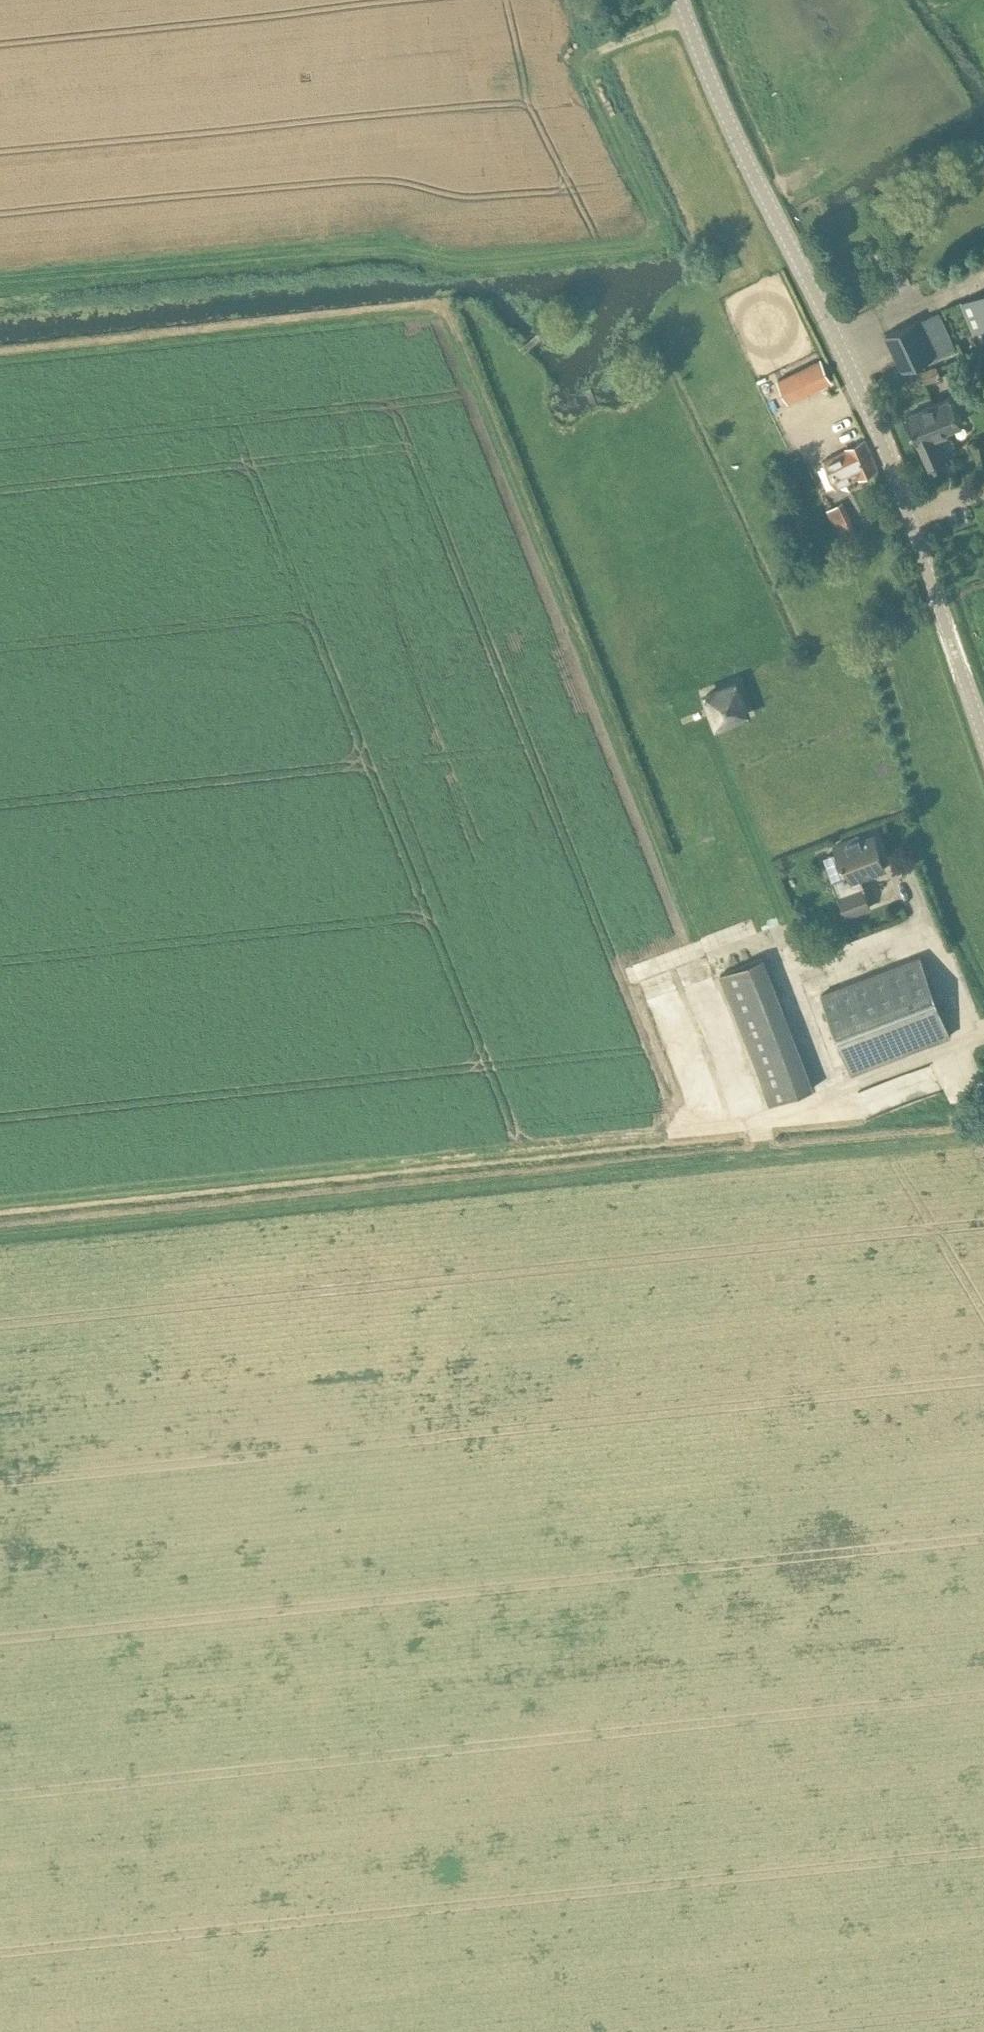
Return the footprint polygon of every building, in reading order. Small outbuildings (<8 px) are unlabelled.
[(983,355),(983,290),(961,300),(983,355)] [(938,311),(885,334),(901,370),(954,347),(938,311)] [(820,359),(777,379),(788,403),(831,383),(820,359)] [(934,366),(920,372),(926,385),(940,379),(934,366)] [(952,395),(906,415),(917,441),(919,441),(930,465),(929,465),(929,467),(962,452),(960,447),(955,449),(946,429),(963,421),(952,395)] [(837,487),(878,469),(865,440),(824,458),(837,487)] [(826,503),(845,541),(855,535),(838,500),(835,502),(833,498),(826,503)] [(735,683),(706,693),(717,722),(745,712),(735,683)] [(860,836),(841,843),(834,846),(845,876),(833,880),(846,915),(870,906),(859,877),(885,867),(878,850),(880,849),(875,835),(862,840),(860,836)] [(722,975),(771,1105),(815,1085),(766,957),(722,975)] [(921,957),(902,964),(821,995),(851,1074),(951,1036),(921,957)]
